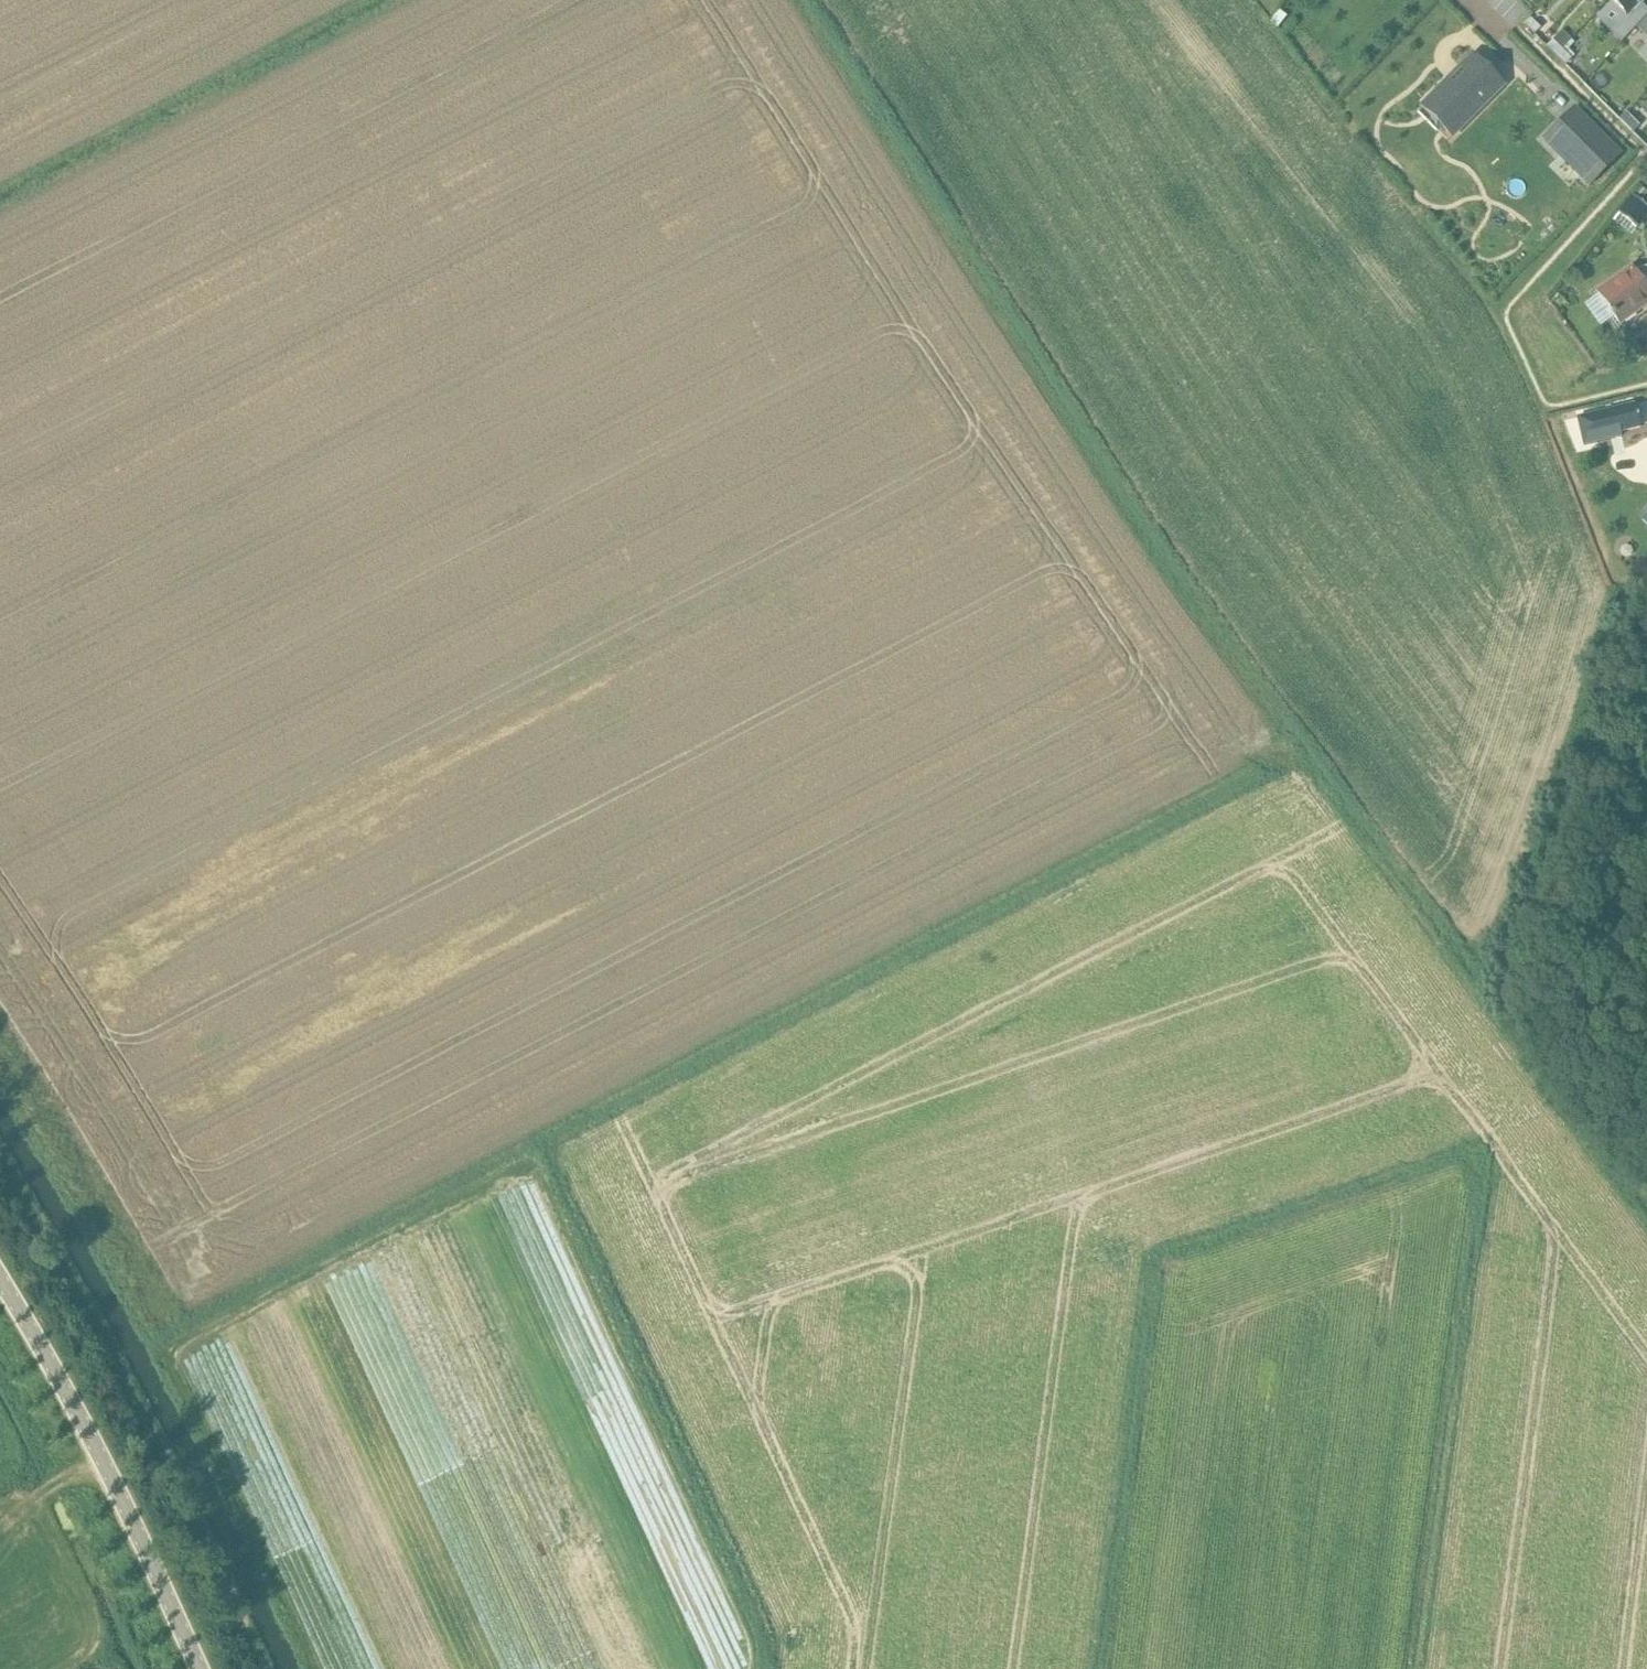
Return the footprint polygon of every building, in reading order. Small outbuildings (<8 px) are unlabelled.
[(1627,16),(1642,0),(1610,0),(1627,16)] [(1531,18),(1525,24),(1534,34),(1541,27),(1531,18)] [(1638,27),(1646,36),(1646,18),(1638,27)] [(1556,55),(1562,49),(1553,39),(1546,46),(1556,55)] [(1571,58),(1562,49),(1556,55),(1565,65),(1571,58)] [(1474,54),(1429,100),(1458,129),(1503,84),(1474,54)] [(1574,107),(1543,139),(1590,185),(1621,154),(1574,107)] [(1619,119),(1631,130),(1638,124),(1626,112),(1619,119)] [(1638,228),(1646,216),(1646,204),(1642,200),(1646,194),(1646,191),(1639,185),(1618,213),(1638,228)] [(1620,322),(1646,303),(1646,265),(1633,267),(1632,266),(1597,290),(1620,322)] [(1614,442),(1645,435),(1637,405),(1606,413),(1614,442)]
